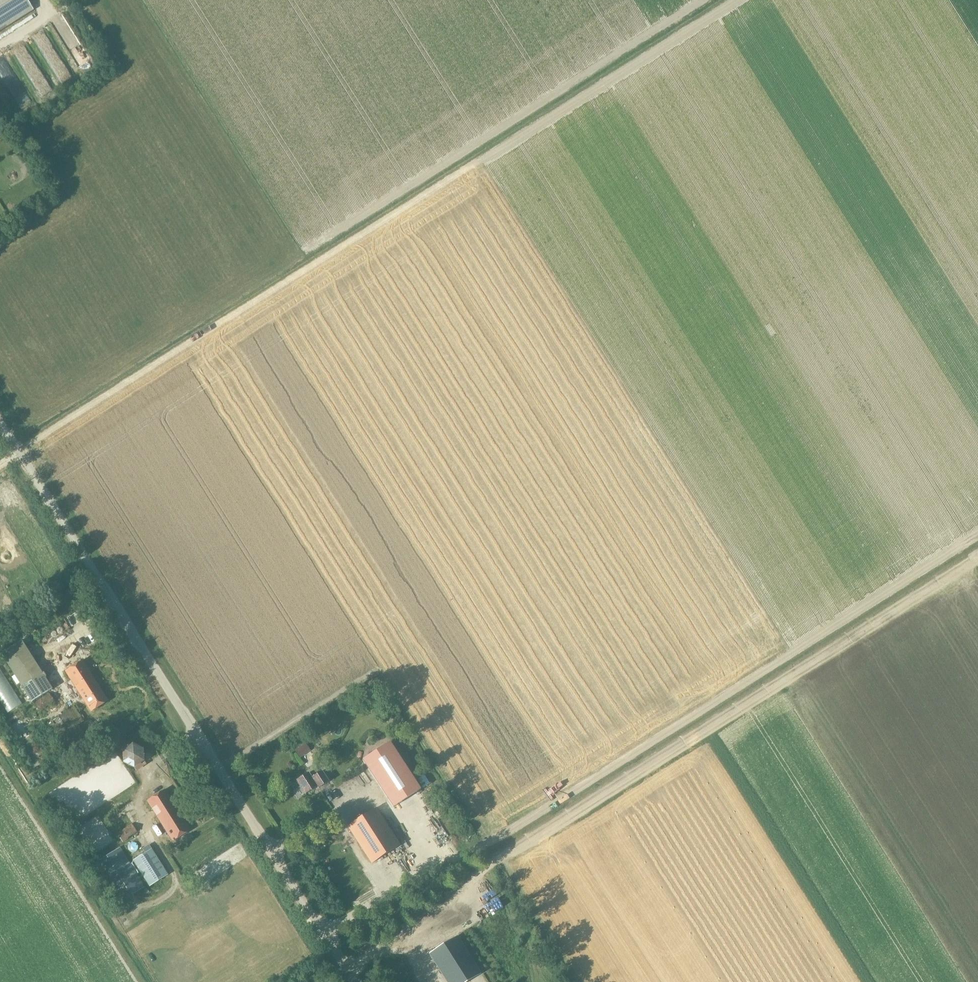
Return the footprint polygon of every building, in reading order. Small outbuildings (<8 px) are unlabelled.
[(33,10),(27,0),(0,0),(0,31),(33,10)] [(1,654),(31,702),(52,689),(21,641),(1,654)] [(65,672),(90,712),(107,701),(82,661),(65,672)] [(39,711),(54,702),(49,693),(34,703),(39,711)] [(74,708),(49,725),(71,758),(85,749),(71,729),(83,721),(74,708)] [(135,765),(144,748),(126,738),(117,756),(135,765)] [(420,790),(389,742),(362,760),(393,807),(420,790)] [(309,773),(296,780),(304,794),(317,787),(318,789),(328,783),(322,772),(312,778),(309,773)] [(65,780),(80,812),(92,807),(92,795),(95,794),(104,794),(103,792),(102,776),(97,778),(97,780),(90,784),(88,784),(86,779),(86,773),(80,773),(71,778),(65,780)] [(172,841),(189,830),(164,790),(147,801),(172,841)] [(371,863),(399,845),(375,808),(347,826),(371,863)] [(85,821),(97,846),(111,839),(98,814),(85,821)] [(122,842),(137,832),(131,823),(116,833),(122,842)] [(145,887),(129,862),(120,847),(92,865),(117,904),(145,887)] [(149,887),(168,875),(152,848),(132,861),(149,887)] [(447,981),(465,981),(480,972),(457,935),(429,953),(447,981)]
